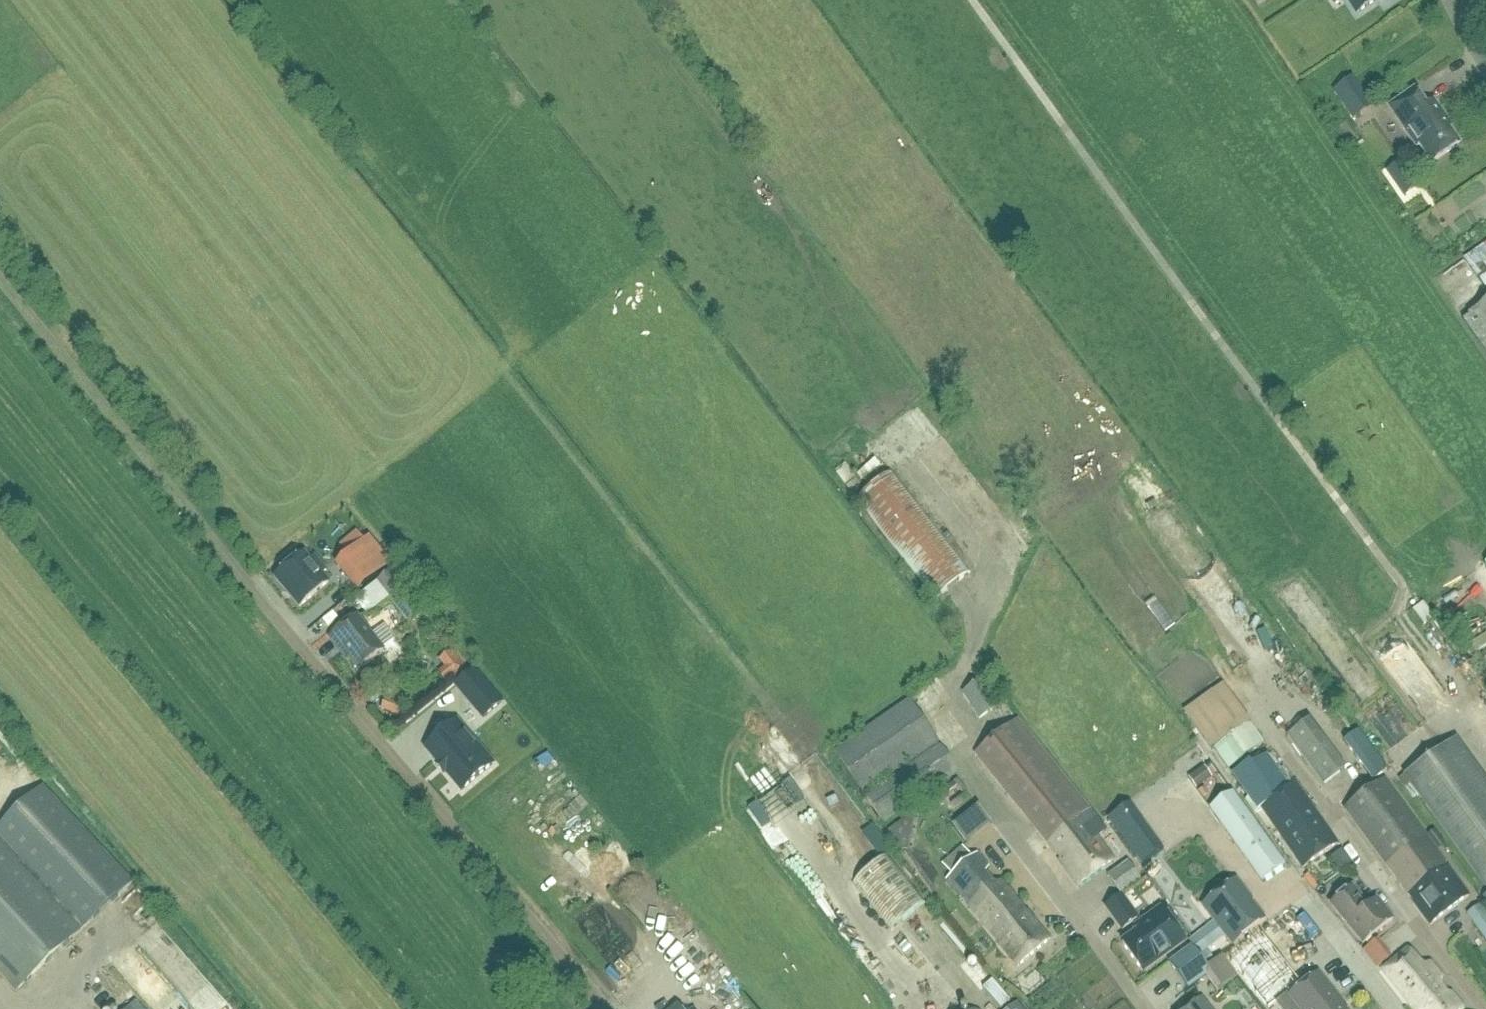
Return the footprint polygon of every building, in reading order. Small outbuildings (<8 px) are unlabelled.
[(1358,14),(1378,0),(1348,0),(1358,14)] [(1370,106),(1350,79),(1336,90),(1356,117),(1370,106)] [(1426,108),(1414,90),(1389,108),(1416,148),(1419,146),(1431,165),(1460,145),(1443,120),(1445,119),(1434,102),(1426,108)] [(1401,173),(1389,181),(1398,195),(1410,187),(1401,173)] [(1485,289),(1485,244),(1463,260),(1485,290),(1485,289)] [(1478,311),(1477,309),(1467,317),(1467,318),(1462,322),(1485,357),(1485,305),(1478,311)] [(856,480),(877,465),(870,456),(850,472),(856,480)] [(936,601),(970,573),(891,473),(856,501),(936,601)] [(368,540),(337,566),(359,592),(390,565),(368,540)] [(310,562),(304,555),(275,580),(299,609),(328,584),(322,576),(326,572),(315,558),(310,562)] [(409,624),(424,612),(392,572),(377,584),(389,600),(400,613),(409,624)] [(366,621),(389,606),(377,587),(354,602),(366,621)] [(1420,631),(1432,622),(1421,606),(1408,615),(1420,631)] [(383,652),(356,617),(329,638),(339,652),(342,650),(358,670),(383,652)] [(476,671),(457,687),(483,717),(502,702),(476,671)] [(978,720),(1001,706),(983,681),(961,695),(978,720)] [(1228,770),(1265,744),(1250,723),(1223,685),(1183,713),(1211,752),(1214,750),(1228,770)] [(883,823),(956,772),(908,702),(835,753),(883,823)] [(1077,888),(1113,861),(1096,838),(1106,830),(1017,721),(974,756),(1014,804),(1077,888)] [(458,722),(428,748),(464,791),(494,765),(458,722)] [(1372,782),(1386,772),(1362,739),(1349,749),(1372,782)] [(1455,740),(1405,777),(1485,889),(1485,783),(1455,740)] [(539,776),(551,768),(540,754),(529,762),(539,776)] [(1254,816),(1261,811),(1280,837),(1279,838),(1303,869),(1339,845),(1320,819),(1318,820),(1294,786),(1290,790),(1267,757),(1252,766),(1249,762),(1229,775),(1246,800),(1244,801),(1254,816)] [(1195,792),(1211,788),(1207,772),(1190,777),(1195,792)] [(1466,899),(1443,866),(1445,864),(1384,780),(1343,810),(1405,895),(1410,892),(1416,901),(1412,905),(1428,926),(1466,899)] [(0,829),(0,841),(83,930),(133,882),(44,787),(0,829)] [(1261,883),(1284,866),(1232,794),(1209,811),(1261,883)] [(1141,867),(1162,851),(1130,805),(1108,820),(1115,829),(1141,867)] [(852,812),(843,818),(858,839),(867,833),(852,812)] [(895,828),(887,841),(902,850),(910,837),(895,828)] [(864,838),(882,860),(886,856),(891,852),(873,831),(864,838)] [(1114,859),(1124,854),(1112,832),(1102,837),(1114,859)] [(83,930),(0,841),(0,976),(15,993),(83,930)] [(972,861),(961,851),(944,866),(953,876),(947,882),(1001,945),(999,947),(1017,968),(1050,940),(1001,882),(993,885),(984,875),(989,870),(977,856),(972,861)] [(991,851),(982,856),(992,874),(1001,870),(991,851)] [(891,931),(925,904),(886,856),(852,884),(891,931)] [(1125,893),(1141,882),(1141,881),(1128,863),(1107,878),(1119,896),(1124,892),(1125,893)] [(1012,890),(1024,885),(1019,873),(1007,879),(1012,890)] [(1233,945),(1265,920),(1251,901),(1252,900),(1237,880),(1203,906),(1214,922),(1225,936),(1233,945)] [(1367,909),(1351,889),(1331,906),(1362,945),(1392,921),(1376,902),(1367,909)] [(1137,920),(1121,898),(1106,908),(1122,931),(1137,920)] [(1485,944),(1485,916),(1479,906),(1466,916),(1485,944)] [(1184,943),(1161,910),(1140,925),(1144,930),(1122,946),(1142,973),(1184,943)] [(1225,936),(1214,922),(1189,941),(1200,955),(1225,936)] [(637,936),(628,942),(638,957),(646,951),(637,936)] [(1259,937),(1229,960),(1266,1008),(1297,985),(1259,937)] [(1207,968),(1192,947),(1168,964),(1186,990),(1205,976),(1217,993),(1237,979),(1222,957),(1207,968)] [(1409,949),(1381,970),(1411,1008),(1463,1008),(1451,994),(1445,995),(1438,986),(1442,981),(1430,965),(1423,968),(1409,949)] [(1340,1005),(1342,1003),(1318,974),(1289,997),(1299,1008),(1343,1008),(1340,1005)] [(1289,997),(1287,994),(1276,1003),(1281,1008),(1299,1008),(1289,997)] [(1201,999),(1188,1008),(1209,1008),(1201,999)]
